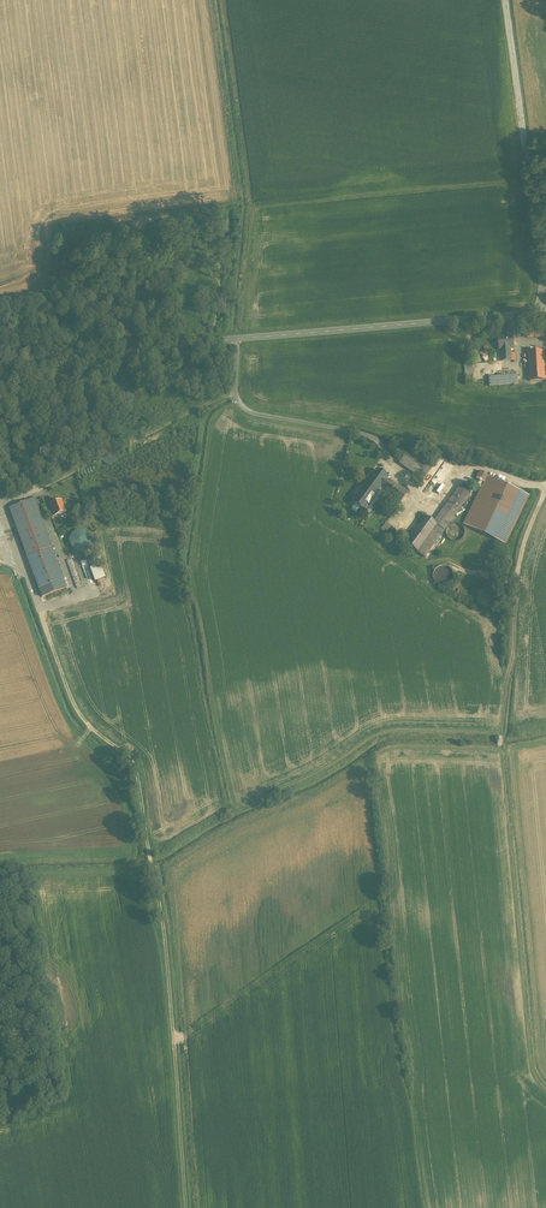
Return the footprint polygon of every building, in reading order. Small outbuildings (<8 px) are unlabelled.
[(512,336),(498,337),(499,350),(501,350),(501,362),(510,361),(510,349),(513,349),(512,336)] [(542,351),(528,352),(530,381),(544,381),(542,351)] [(473,364),(465,364),(465,376),(474,375),(473,364)] [(517,376),(488,378),(489,386),(518,384),(517,376)] [(424,480),(432,468),(407,450),(398,462),(424,480)] [(367,484),(378,493),(381,490),(399,504),(407,493),(389,479),(390,478),(377,469),(367,484)] [(480,471),(477,479),(484,483),(487,477),(488,477),(488,475),(480,471)] [(488,477),(487,477),(484,483),(464,525),(505,544),(528,496),(488,477)] [(365,511),(378,493),(367,484),(353,503),(365,511)] [(434,523),(425,517),(406,544),(424,557),(471,494),(460,486),(434,523)] [(34,501),(10,509),(42,597),(66,588),(34,501)] [(61,501),(51,505),(53,511),(51,511),(52,516),(55,515),(55,516),(65,512),(61,501)] [(387,533),(393,526),(389,522),(383,529),(387,533)] [(461,525),(458,524),(455,523),(452,524),(449,526),(448,528),(447,530),(447,533),(448,535),(450,538),(451,539),(454,540),(457,540),(460,539),(462,537),(463,534),(464,532),(463,529),(463,527),(461,525)] [(85,532),(82,531),(79,531),(76,532),(74,533),(72,535),(71,538),(70,542),(72,546),(75,548),(77,550),(80,550),(84,549),(87,548),(89,544),(90,541),(89,537),(87,534),(85,532)] [(99,582),(109,578),(104,564),(93,568),(99,582)]
